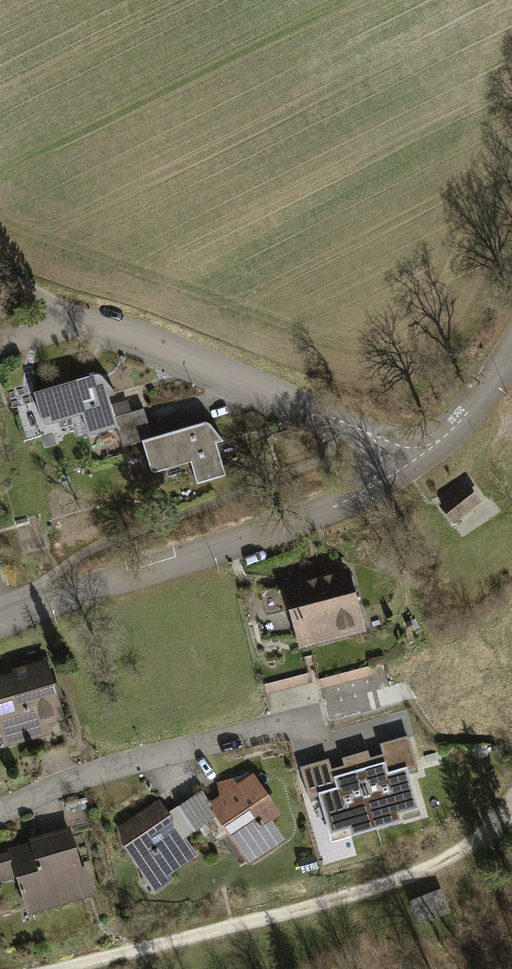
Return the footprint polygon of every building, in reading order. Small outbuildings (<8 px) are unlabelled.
[(115,425),(100,372),(33,391),(42,423),(82,411),(89,433),(115,425)] [(209,420),(142,440),(152,473),(190,461),(197,484),(226,475),(209,420)] [(453,521),(481,499),(467,482),(440,504),(453,521)] [(346,574),(281,593),(298,651),(362,633),(346,574)] [(408,632),(416,628),(411,618),(403,622),(408,632)] [(0,679),(0,743),(2,748),(43,734),(37,717),(53,711),(38,666),(0,679)] [(386,762),(333,778),(336,788),(316,794),(332,848),(425,821),(410,768),(389,774),(386,762)] [(251,776),(204,807),(240,860),(286,828),(251,776)] [(190,849),(154,805),(116,836),(153,880),(190,849)] [(33,843),(36,854),(14,860),(28,910),(81,895),(74,873),(80,871),(69,833),(33,843)] [(440,889),(411,900),(419,922),(449,911),(440,889)]
